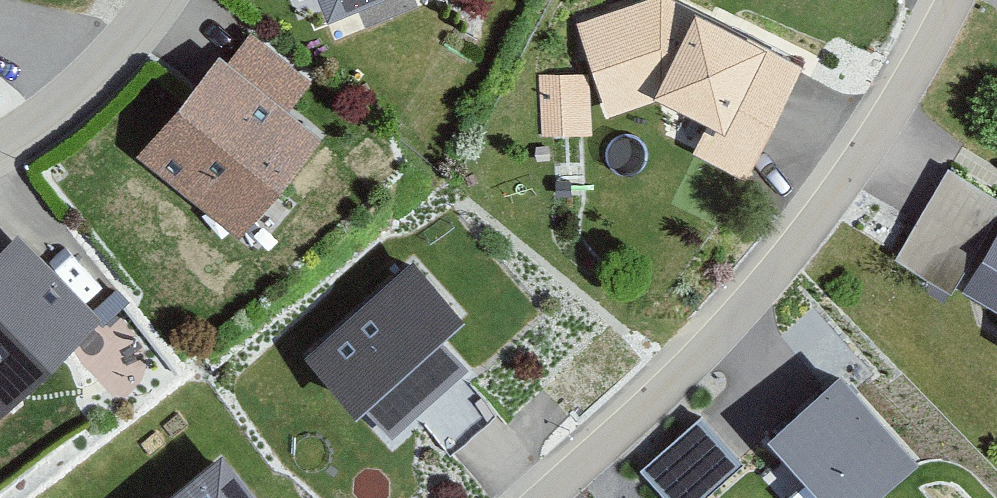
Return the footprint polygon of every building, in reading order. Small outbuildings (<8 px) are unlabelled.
[(583,22),(610,105),(661,87),(723,117),(758,41),(670,0),(648,0),(583,22)] [(238,214),(313,125),(221,48),(146,138),(238,214)] [(537,65),(539,128),(587,127),(585,63),(537,65)] [(996,306),(996,184),(945,151),(889,237),(996,306)] [(97,304),(21,227),(0,247),(0,389),(5,395),(97,304)] [(418,235),(309,327),(360,388),(470,295),(418,235)] [(909,451),(840,374),(776,430),(837,497),(856,497),(909,451)] [(645,446),(671,497),(672,497),(742,464),(716,411),(645,446)] [(155,497),(265,497),(222,444),(155,497)]
